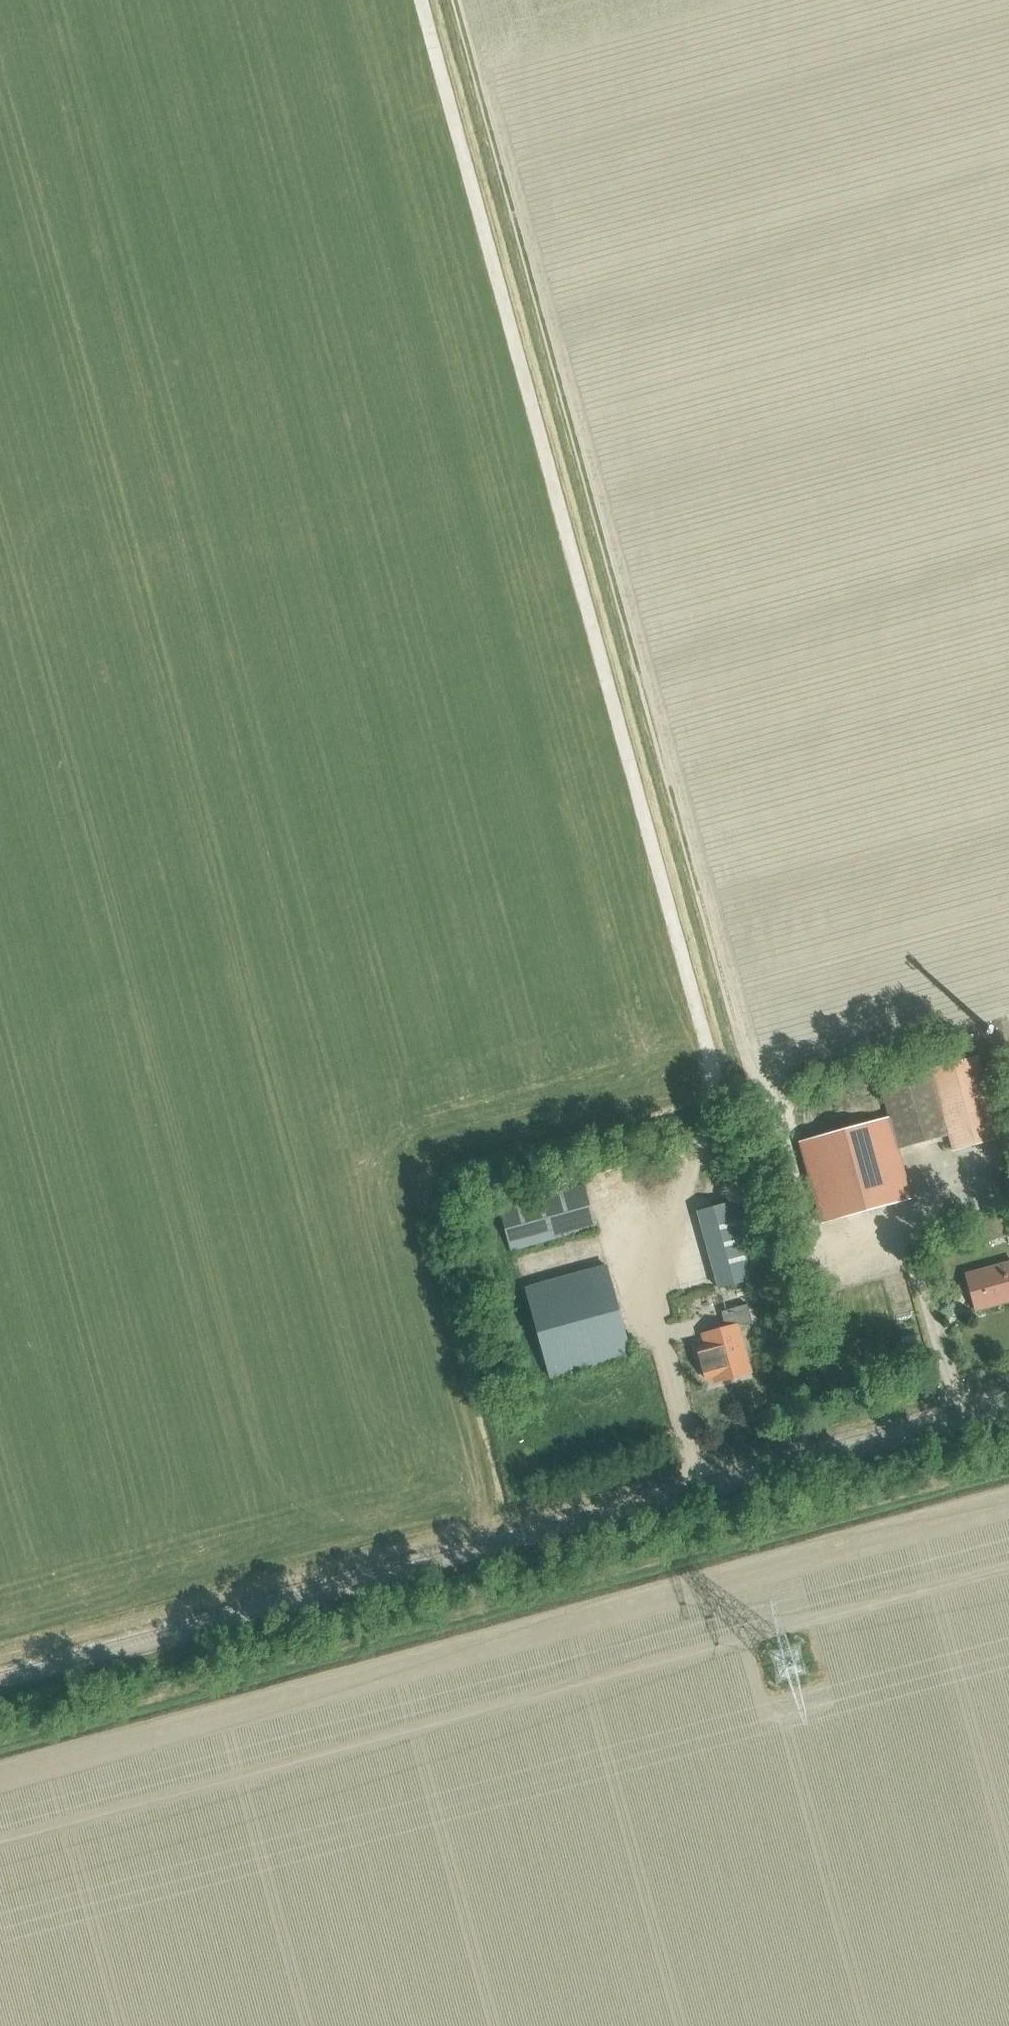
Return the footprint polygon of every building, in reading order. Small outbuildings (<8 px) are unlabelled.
[(931,1071),(949,1136),(953,1151),(999,1139),(977,1058),(931,1071)] [(931,1071),(880,1085),(889,1118),(897,1150),(949,1136),(931,1071)] [(911,1198),(897,1150),(889,1118),(799,1143),(822,1223),(911,1198)] [(512,1251),(595,1228),(583,1185),(500,1208),(512,1251)] [(718,1289),(765,1276),(744,1198),(697,1211),(718,1289)] [(999,1214),(978,1220),(985,1244),(1006,1237),(999,1214)] [(1008,1302),(1008,1263),(966,1275),(976,1311),(1008,1302)] [(550,1378),(631,1356),(606,1266),(526,1289),(550,1378)] [(715,1382),(751,1372),(738,1325),(750,1322),(745,1304),(717,1312),(722,1329),(702,1335),(706,1348),(693,1352),(701,1380),(713,1377),(715,1382)]
